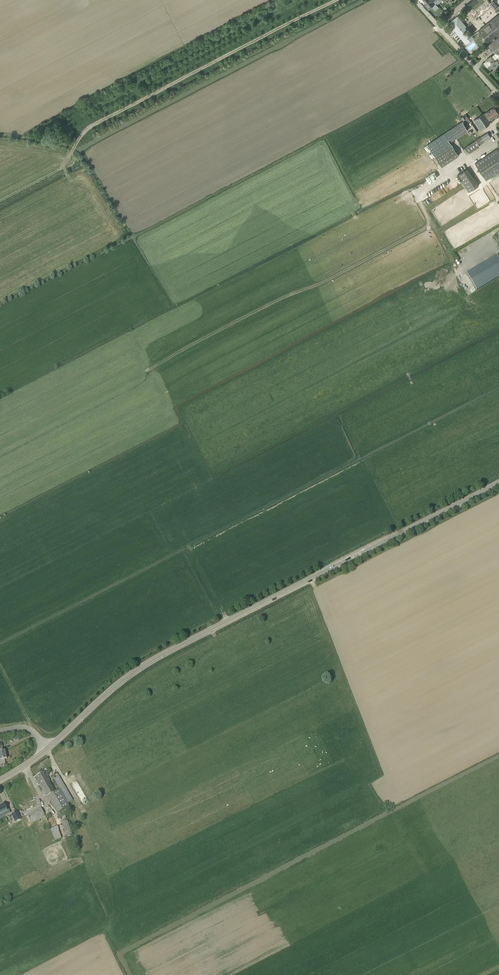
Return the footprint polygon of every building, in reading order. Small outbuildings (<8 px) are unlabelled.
[(427,3),(425,5),(429,10),(431,8),(430,6),(435,1),(434,0),(425,0),(427,3)] [(486,2),(480,6),(485,11),(488,8),(490,6),(486,2)] [(498,14),(478,30),(488,42),(498,33),(498,15),(498,14)] [(460,22),(452,28),(455,31),(456,30),(464,40),(471,35),(472,33),(468,28),(467,30),(465,27),(460,22)] [(489,44),(498,54),(498,53),(498,36),(489,44)] [(487,66),(490,64),(498,58),(495,54),(484,62),(487,66)] [(487,112),(483,115),(483,114),(474,120),(480,130),(490,124),(486,119),(489,117),(490,119),(498,113),(494,107),(487,112)] [(462,121),(445,133),(451,141),(468,130),(462,121)] [(488,132),(476,140),(479,145),(491,137),(488,132)] [(427,145),(435,157),(452,145),(450,142),(451,141),(445,133),(427,145)] [(479,145),(476,140),(465,147),(469,152),(479,145)] [(442,167),(459,155),(452,145),(435,157),(442,167)] [(497,148),(475,163),(486,180),(498,172),(498,151),(497,148)] [(468,168),(457,175),(469,192),(479,185),(468,168)] [(467,273),(475,288),(498,274),(498,260),(496,256),(472,270),(467,273)] [(57,813),(69,806),(68,803),(73,801),(59,776),(53,779),(59,789),(55,792),(49,781),(50,780),(45,772),(34,778),(39,786),(40,785),(46,797),(47,796),(57,813)] [(3,813),(4,815),(9,812),(6,807),(5,807),(3,804),(0,805),(0,814),(3,813)] [(31,823),(45,816),(41,808),(26,815),(31,823)] [(17,812),(11,814),(15,822),(20,819),(17,812)] [(72,834),(67,820),(61,822),(66,836),(72,834)] [(59,830),(57,826),(50,829),(55,840),(61,838),(58,830),(59,830)]
